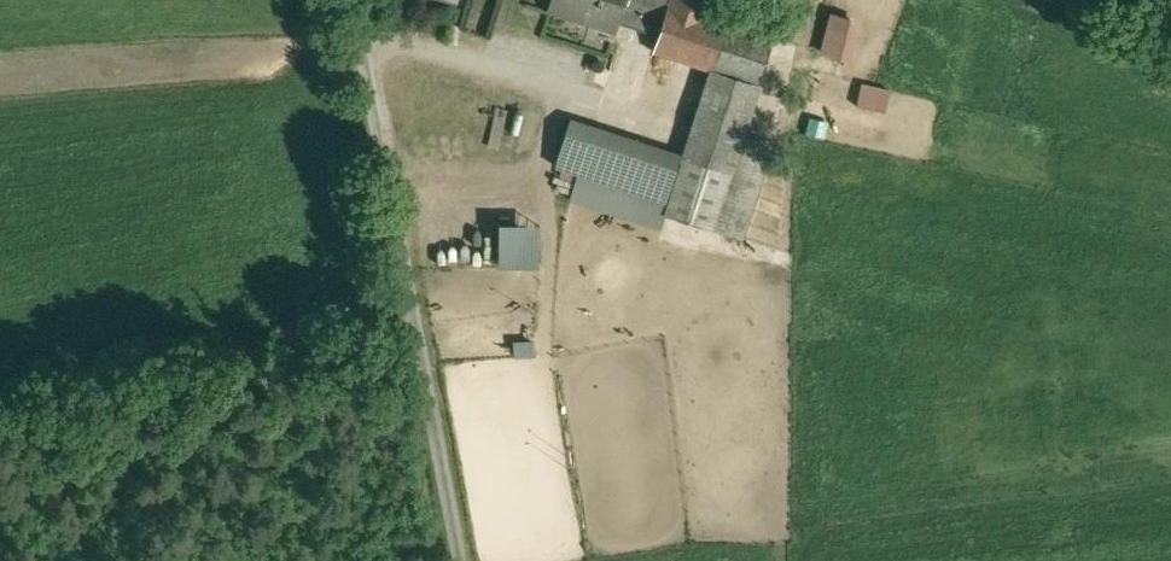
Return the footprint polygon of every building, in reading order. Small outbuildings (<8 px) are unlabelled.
[(558,8),(552,6),(551,8),(592,21),(591,23),(615,31),(618,21),(625,0),(561,0),(558,8)] [(618,21),(659,35),(670,0),(625,0),(618,21)] [(659,35),(655,49),(715,69),(760,83),(775,37),(710,17),(716,0),(670,0),(659,35)] [(851,60),(859,18),(826,12),(818,54),(851,60)] [(715,69),(668,213),(713,228),(760,83),(715,69)] [(861,79),(836,75),(834,83),(809,79),(803,116),(853,124),(861,79)] [(571,117),(557,165),(579,172),(595,125),(571,117)] [(683,153),(595,125),(579,172),(668,200),(683,153)] [(493,264),(534,265),(535,221),(493,221),(493,264)]
